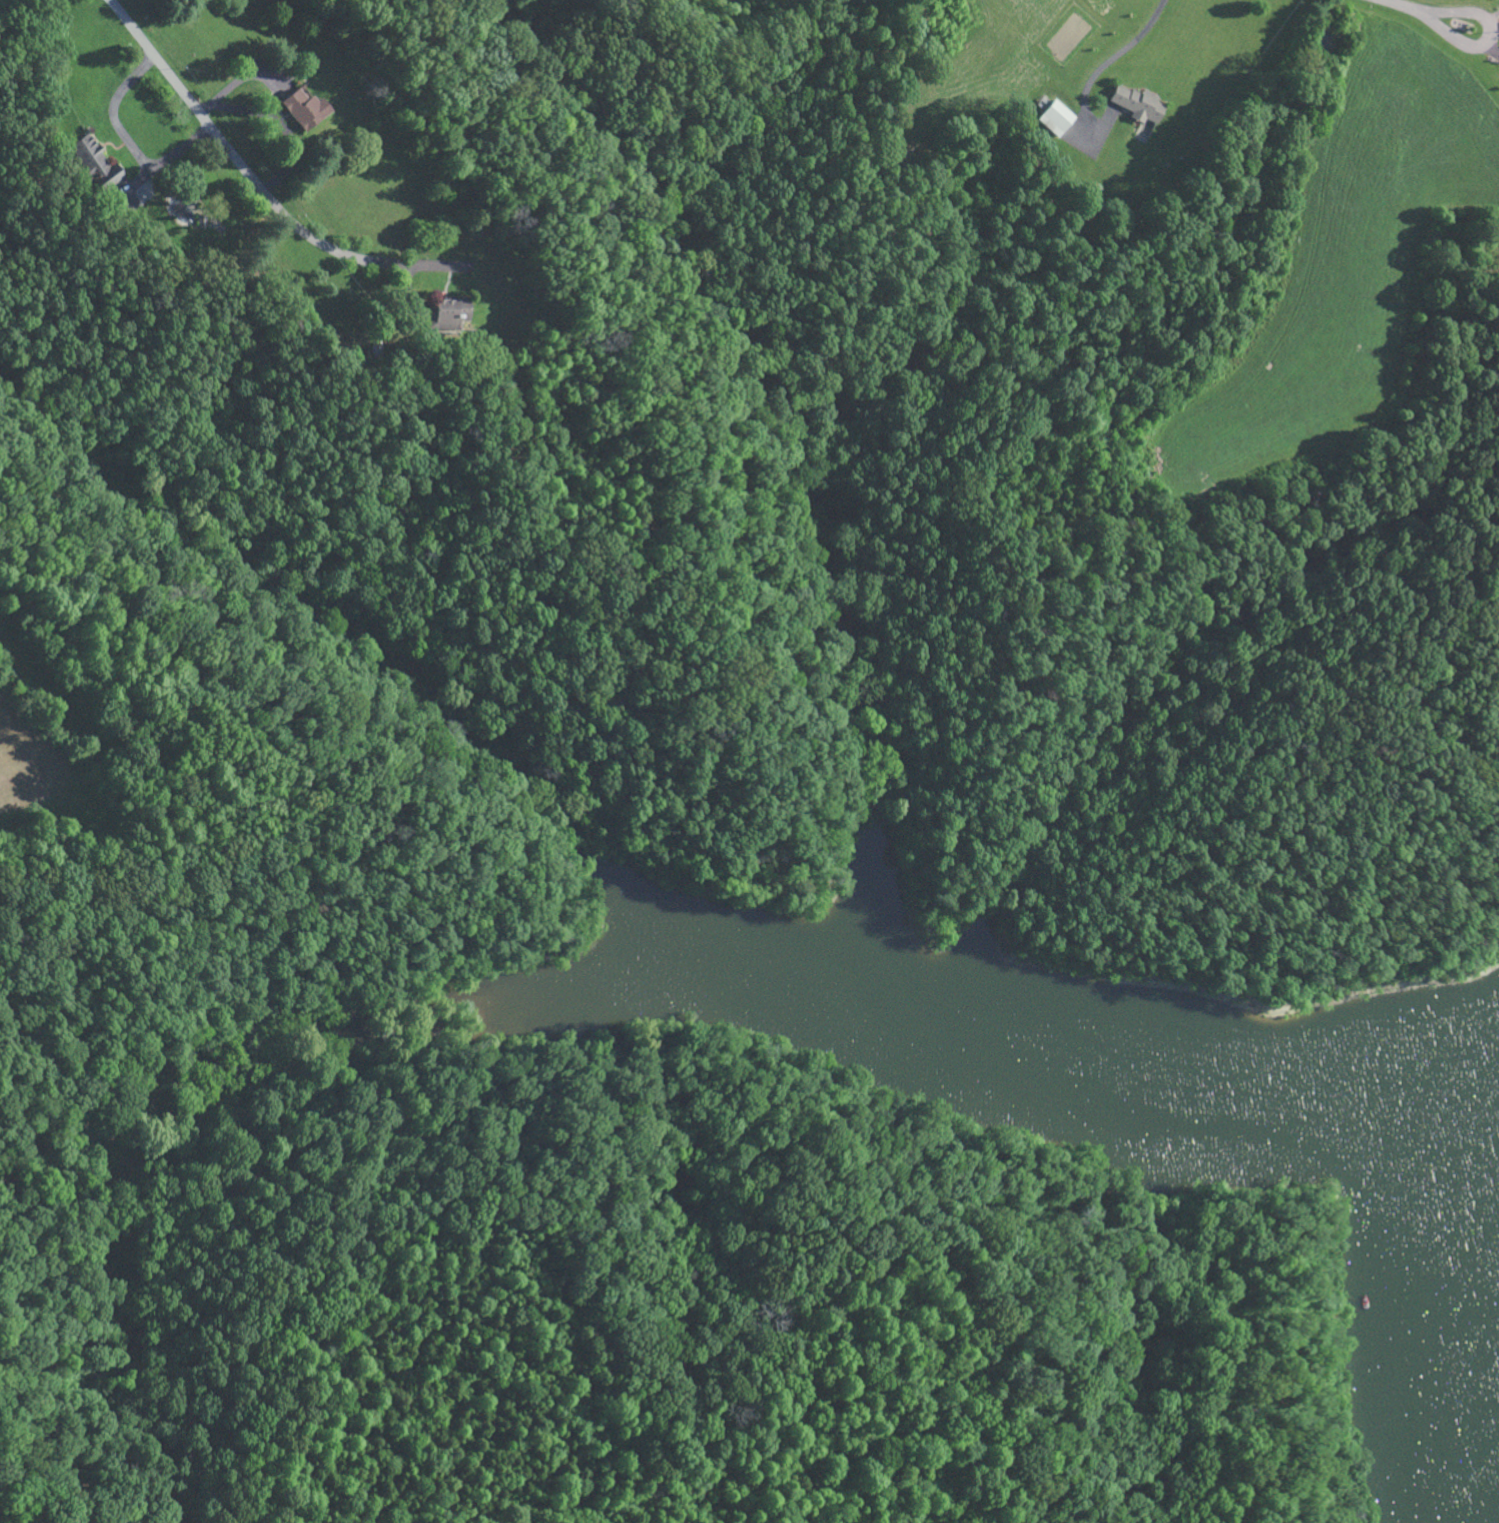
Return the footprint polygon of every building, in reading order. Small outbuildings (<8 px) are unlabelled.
[(1105,103),(1152,124),(1161,104),(1153,100),(1155,95),(1140,88),(1138,94),(1114,82),(1105,103)] [(303,131),(330,114),(316,92),(306,98),(299,87),(282,98),(303,131)] [(1034,117),(1054,136),(1072,117),(1052,97),(1034,117)] [(73,138),(84,176),(95,173),(100,188),(122,182),(118,166),(108,169),(107,167),(104,168),(94,132),(73,138)] [(430,298),(430,307),(427,307),(427,326),(468,327),(468,299),(430,298)]
